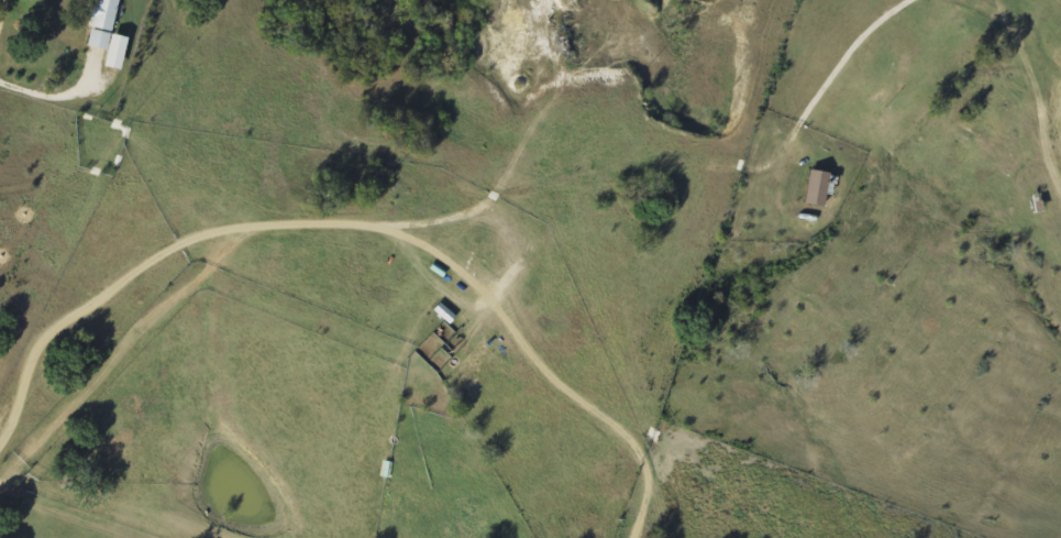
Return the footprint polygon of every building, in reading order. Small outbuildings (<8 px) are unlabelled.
[(125,37),(110,34),(118,0),(99,0),(98,5),(88,3),(84,19),(92,20),(86,46),(105,50),(101,66),(118,70),(125,37)] [(802,203),(821,207),(828,173),(809,170),(802,203)]
